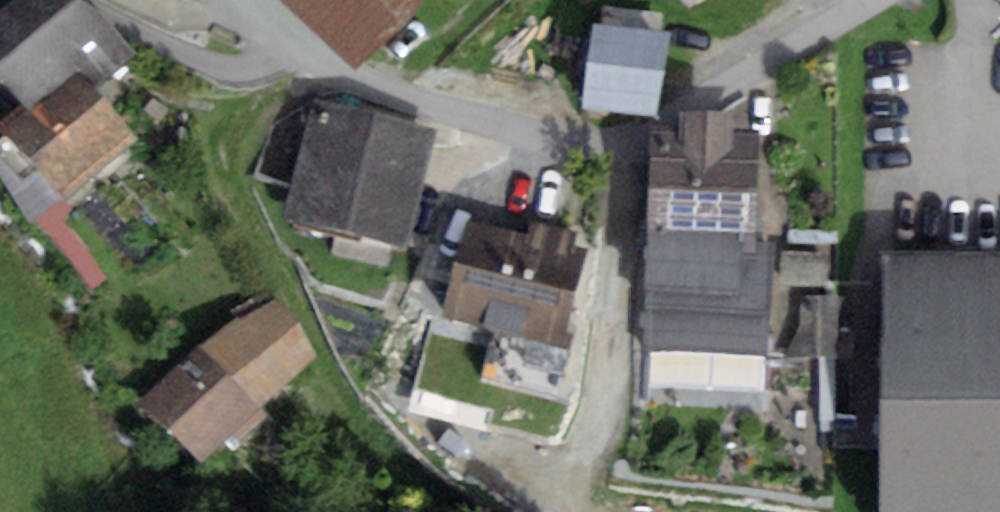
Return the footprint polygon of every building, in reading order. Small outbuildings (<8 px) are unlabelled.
[(0,12),(0,77),(22,104),(30,113),(77,71),(93,89),(136,53),(70,0),(14,0),(0,12)] [(422,0),(281,0),(353,70),(422,0)] [(659,118),(671,33),(659,32),(662,14),(607,6),(604,24),(594,22),(582,107),(659,118)] [(137,138),(93,89),(77,71),(30,113),(22,104),(0,124),(0,127),(7,134),(66,201),(137,138)] [(407,250),(436,129),(314,99),(311,109),(293,185),(284,220),(407,250)] [(254,175),(293,185),(311,109),(275,100),(254,175)] [(650,129),(647,230),(754,233),(758,132),(733,131),(734,114),(680,113),(679,129),(650,129)] [(528,236),(471,223),(461,264),(575,291),(585,250),(572,246),(575,233),(531,223),(528,236)] [(754,233),(647,230),(643,353),(770,357),(774,233),(754,233)] [(884,252),(883,511),(999,511),(999,253),(884,252)] [(562,347),(575,291),(461,264),(448,320),(562,347)] [(318,356),(274,299),(242,321),(238,315),(140,402),(202,464),(234,437),(238,442),(267,415),(258,407),(318,356)]
